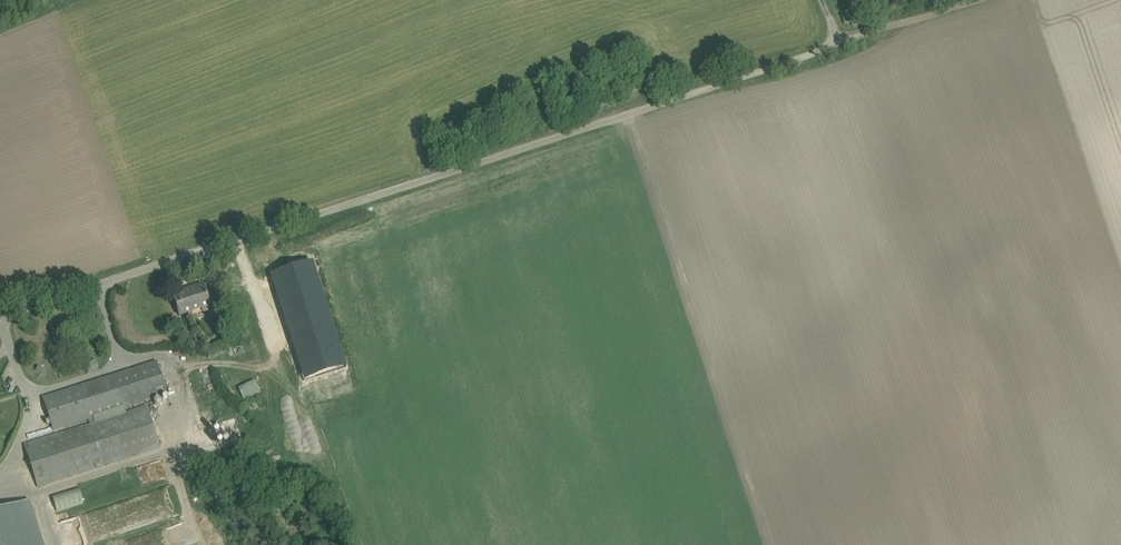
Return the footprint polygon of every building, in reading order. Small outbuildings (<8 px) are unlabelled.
[(346,370),(311,262),(269,275),(304,383),(346,370)] [(174,298),(180,316),(209,307),(210,310),(220,307),(215,294),(207,297),(203,285),(189,289),(190,292),(174,298)] [(81,338),(72,340),(75,352),(84,350),(81,338)] [(226,345),(207,353),(210,360),(229,353),(226,345)] [(88,373),(99,369),(95,360),(85,363),(88,373)] [(53,431),(89,420),(90,425),(24,446),(38,487),(160,448),(147,407),(127,413),(125,408),(168,394),(157,362),(43,399),(53,431)] [(239,390),(243,398),(258,391),(254,383),(239,390)] [(81,491),(54,497),(57,510),(84,504),(81,491)] [(30,501),(0,511),(0,544),(44,544),(30,501)]
